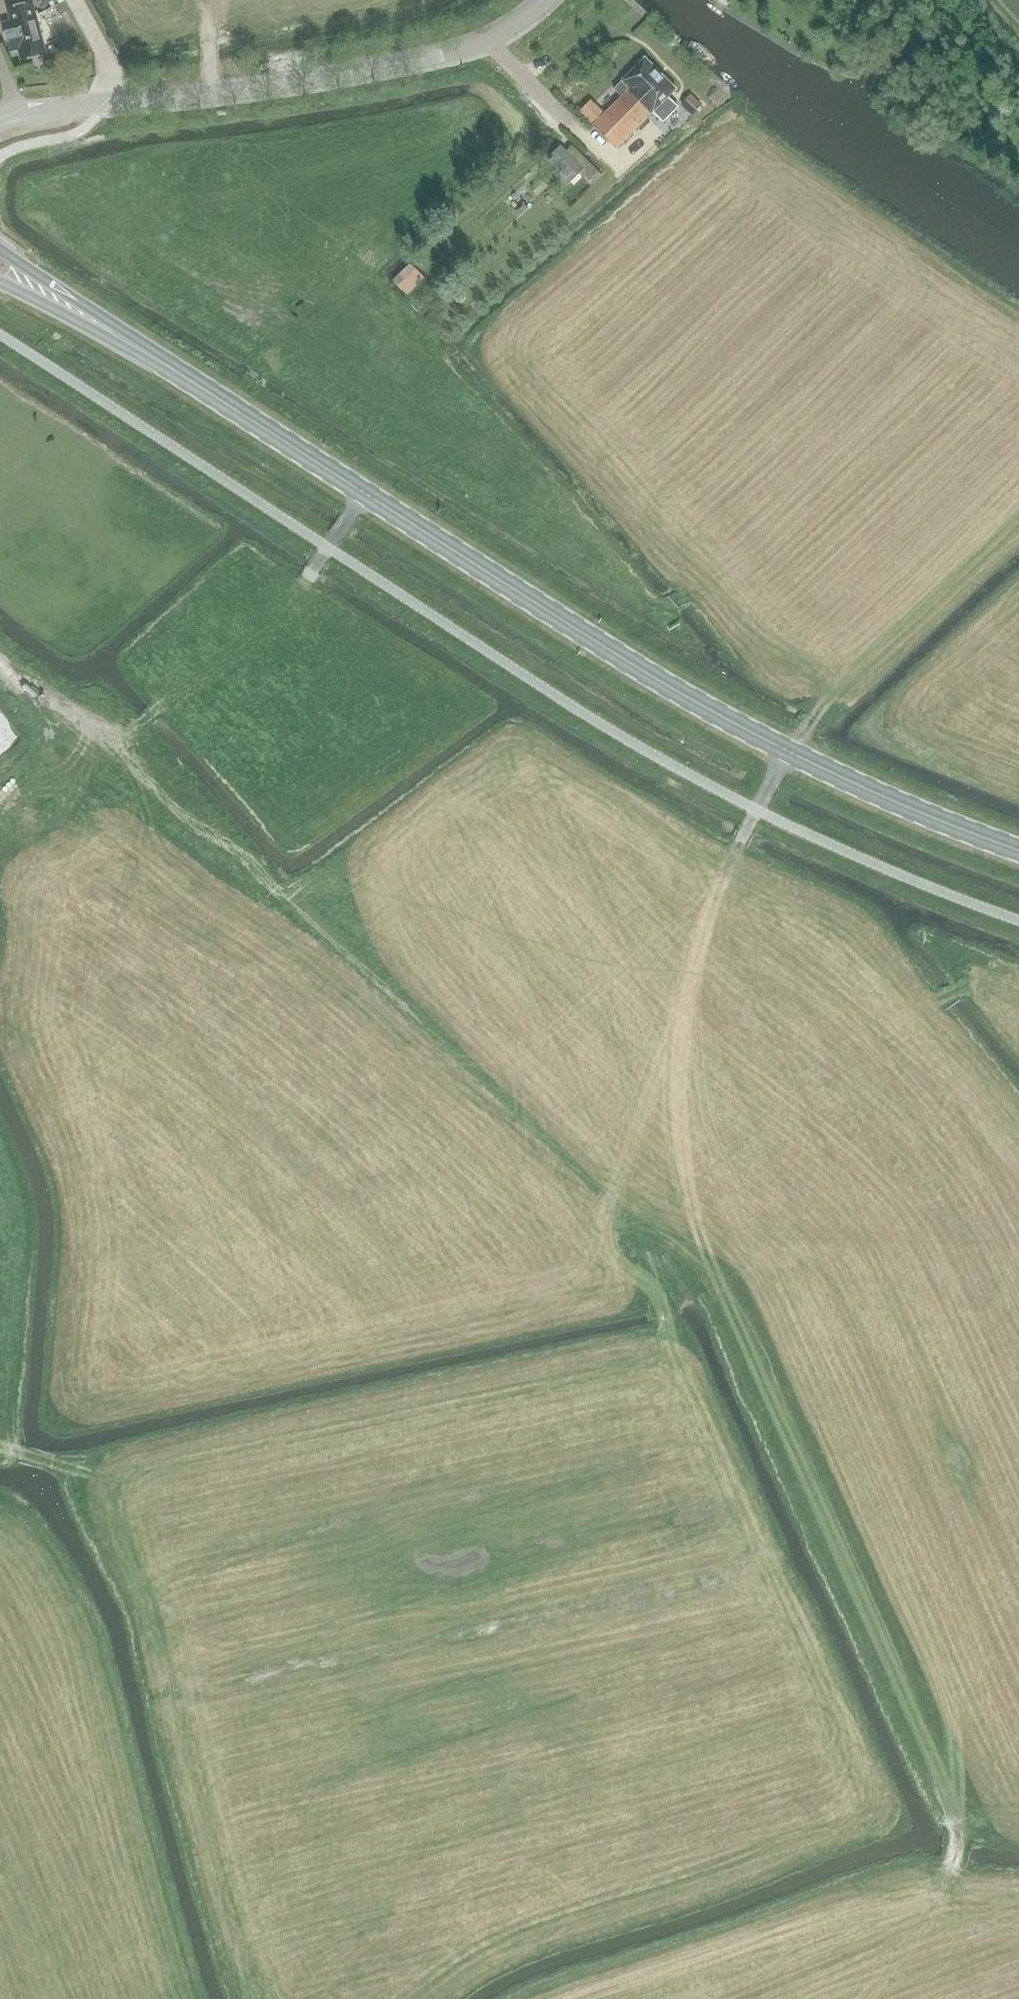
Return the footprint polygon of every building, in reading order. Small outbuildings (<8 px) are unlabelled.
[(22,60),(46,54),(36,17),(57,11),(54,0),(29,0),(30,4),(8,10),(11,21),(3,24),(10,51),(19,49),(22,60)] [(653,112),(676,89),(645,58),(615,88),(622,97),(593,126),(616,149),(653,112)] [(690,94),(680,104),(691,115),(701,105),(690,94)] [(572,146),(565,151),(561,147),(548,160),(556,169),(553,172),(567,186),(581,172),(592,184),(601,175),(572,146)] [(547,186),(540,178),(529,187),(537,195),(547,186)] [(406,294),(424,278),(410,265),(393,281),(406,294)]
